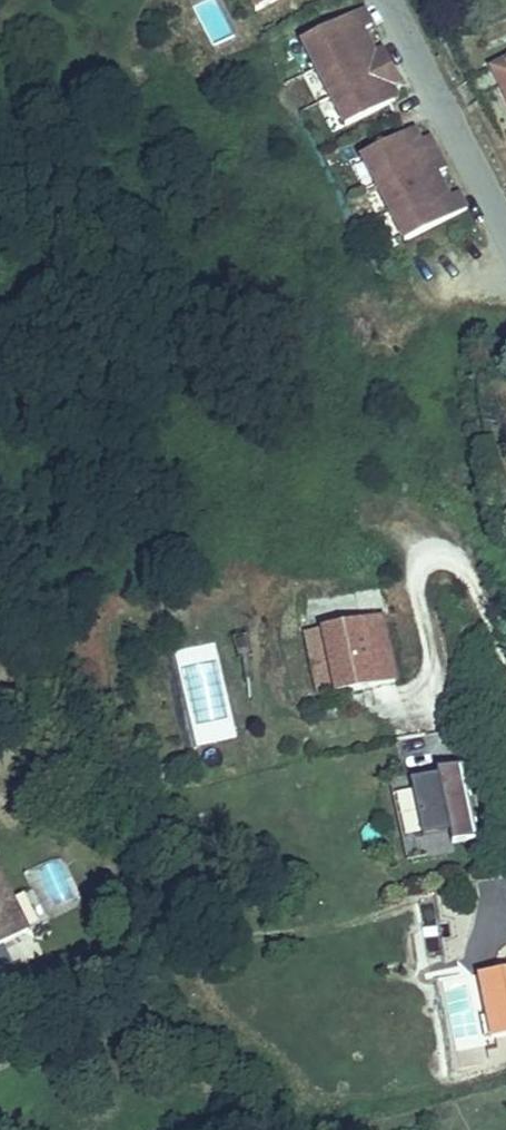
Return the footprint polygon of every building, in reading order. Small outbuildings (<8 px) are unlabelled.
[(263,11),(286,0),(258,0),(263,11)] [(395,92),(404,87),(388,54),(378,59),(372,62),(361,39),(367,35),(376,31),(368,14),(306,44),(348,131),(395,107),(389,95),(395,92)] [(378,59),(367,35),(361,39),(372,62),(378,59)] [(473,73),(481,90),(505,79),(505,58),(473,73)] [(401,104),(395,92),(389,95),(395,107),(401,104)] [(422,146),(416,134),(410,137),(416,149),(422,146)] [(440,179),(449,175),(431,141),(422,146),(416,149),(410,137),(363,161),(407,246),(470,215),(461,197),(445,205),(437,188),(434,182),(440,179)] [(405,673),(395,607),(334,615),(343,682),(405,673)] [(475,835),(465,760),(439,765),(440,770),(412,774),(420,831),(448,827),(450,839),(475,835)] [(0,881),(0,952),(26,940),(0,881)] [(483,969),(493,1034),(505,1031),(505,966),(483,969)]
